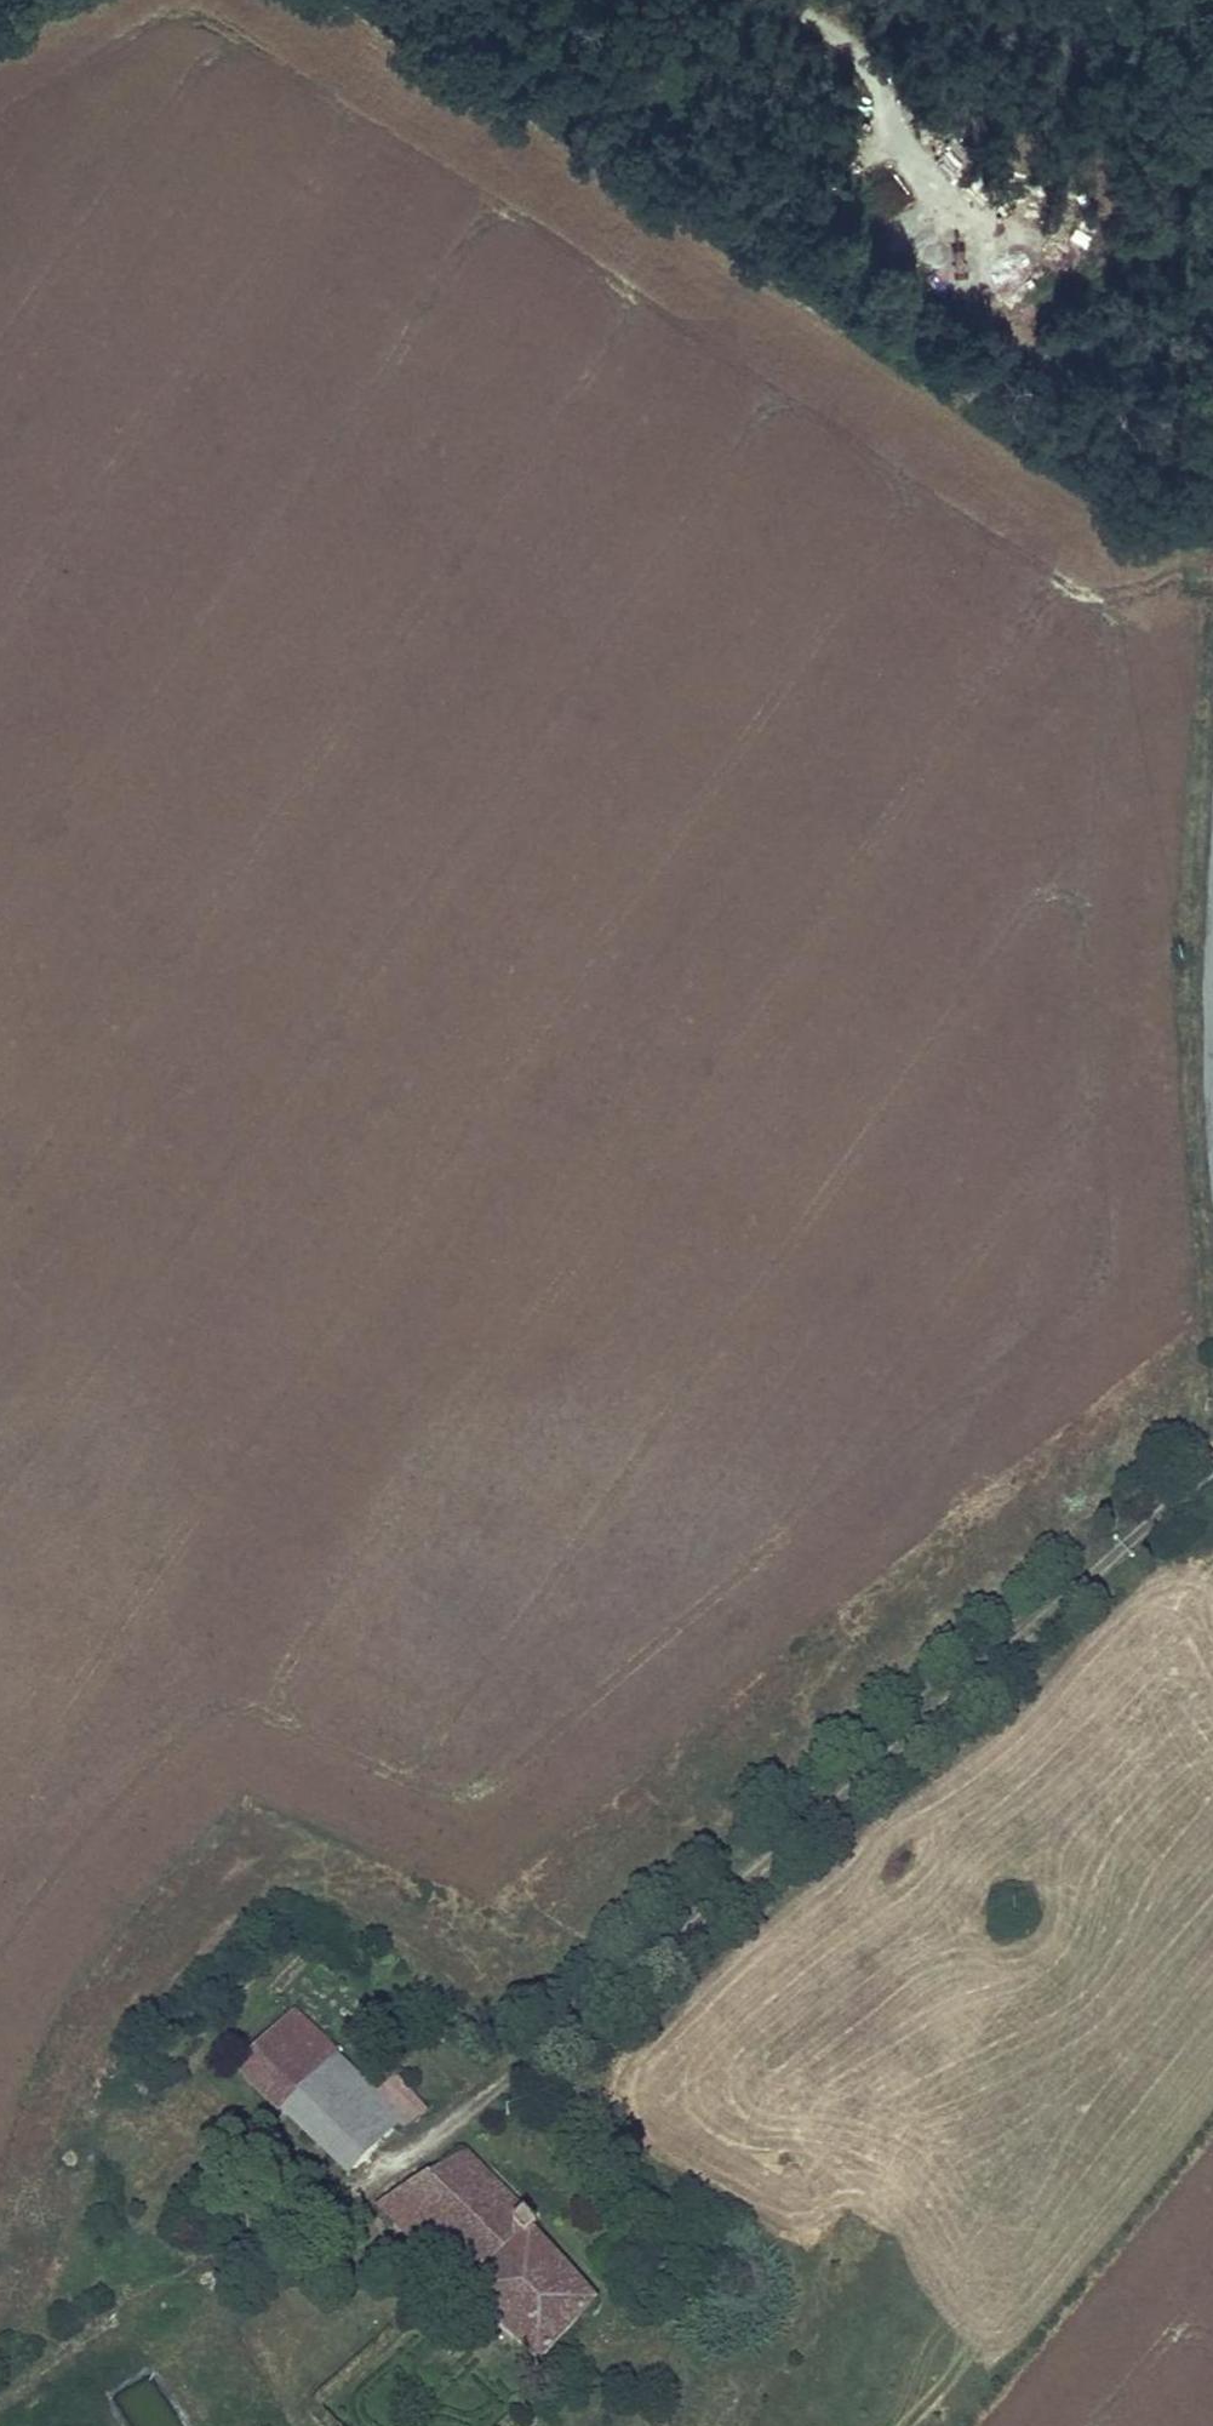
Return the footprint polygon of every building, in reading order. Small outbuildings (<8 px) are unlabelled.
[(385,2120),(281,2019),(232,2069),(336,2170),(385,2120)] [(453,2141),(419,2167),(502,2249),(513,2238),(500,2227),(513,2215),(453,2141)] [(419,2167),(375,2202),(411,2238),(536,2357),(592,2300),(521,2229),(513,2238),(502,2249),(419,2167)]
